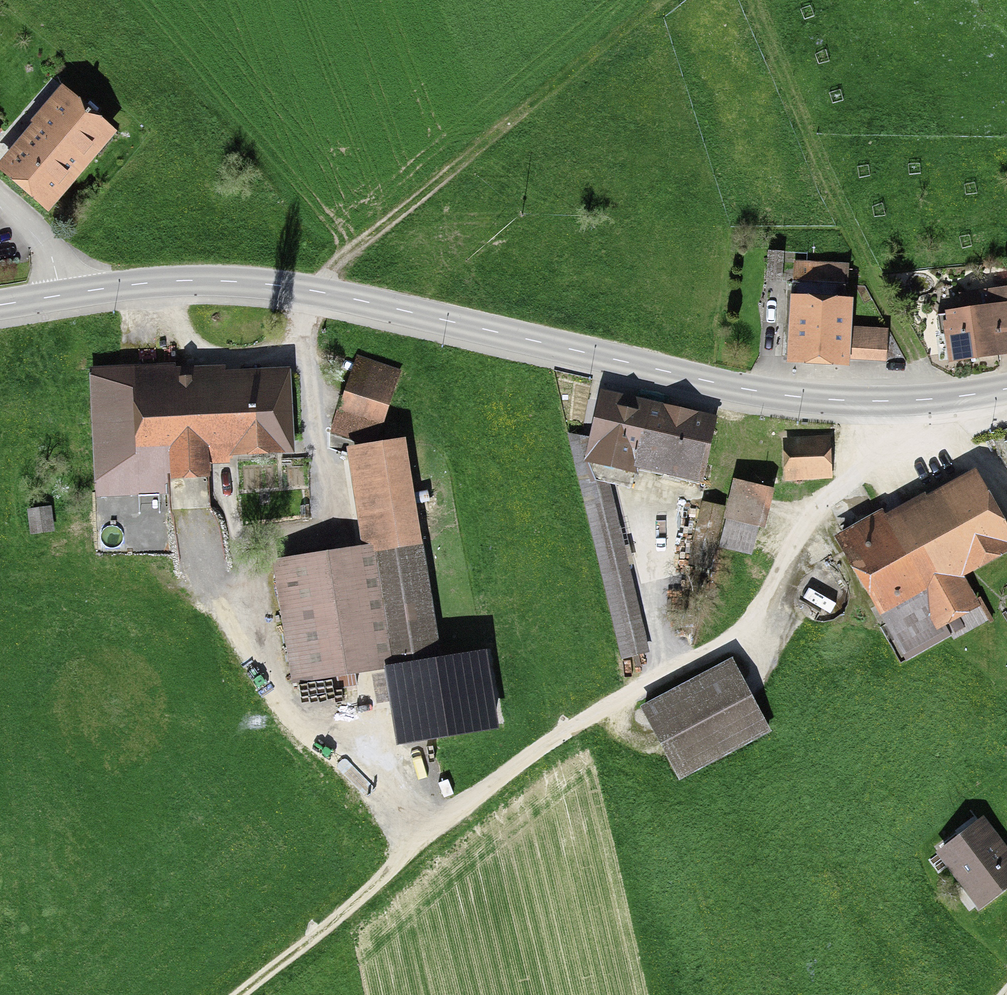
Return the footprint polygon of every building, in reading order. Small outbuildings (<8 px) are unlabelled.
[(58,98),(0,169),(0,187),(47,225),(113,143),(58,98)] [(786,257),(771,257),(771,281),(786,281),(786,257)] [(848,269),(800,265),(794,355),(842,358),(845,326),(848,269)] [(959,294),(962,311),(937,314),(939,330),(949,329),(953,357),(1006,349),(1006,289),(988,291),(987,290),(959,294)] [(885,330),(845,326),(842,358),(882,362),(885,330)] [(225,367),(83,375),(91,504),(168,500),(167,487),(203,485),(202,471),(296,466),(291,377),(225,380),(225,367)] [(400,382),(361,367),(337,427),(374,442),(381,425),(399,433),(413,398),(396,391),(400,382)] [(718,414),(600,388),(589,436),(584,462),(589,463),(638,474),(639,468),(703,482),(718,414)] [(584,462),(589,436),(567,432),(621,659),(650,652),(610,483),(595,480),(589,463),(584,462)] [(829,436),(780,438),(782,478),(831,476),(829,436)] [(406,437),(346,447),(362,545),(373,543),(374,551),(423,543),(406,437)] [(930,507),(852,551),(907,649),(943,629),(939,623),(975,603),(954,565),(1005,537),(973,479),(936,500),(936,502),(929,505),(930,507)] [(773,487),(738,480),(729,525),(764,532),(773,487)] [(725,507),(706,502),(691,562),(710,567),(725,507)] [(49,515),(26,517),(28,541),(51,539),(49,515)] [(272,559),(292,681),(384,666),(441,657),(423,543),(374,551),(373,543),(362,545),(272,559)] [(441,657),(384,666),(397,745),(500,728),(487,650),(441,657)] [(639,716),(678,788),(769,739),(731,668),(639,716)] [(976,919),(1006,896),(1006,862),(982,828),(934,863),(976,919)]
